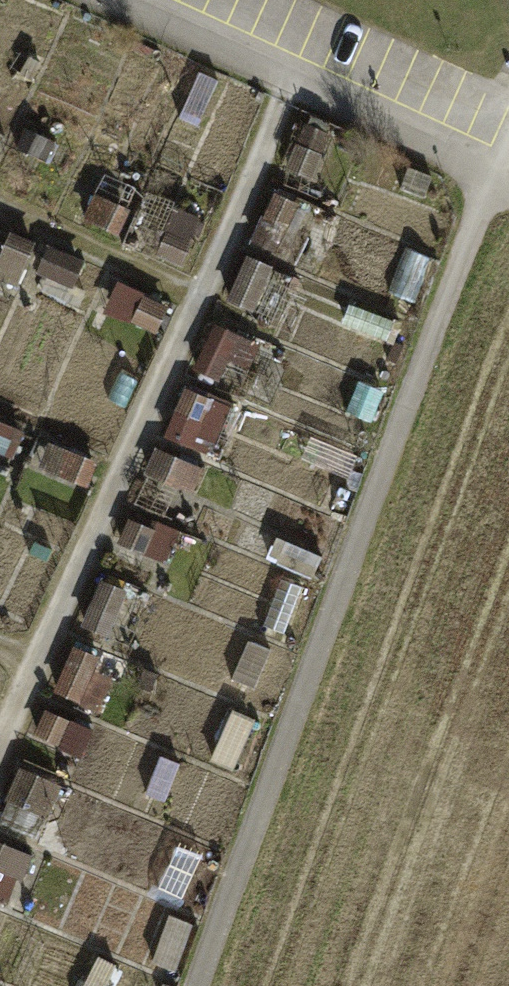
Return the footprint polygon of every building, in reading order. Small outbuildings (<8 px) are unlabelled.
[(52,41),(37,35),(29,53),(44,60),(52,41)] [(257,108),(239,99),(229,120),(247,128),(257,108)] [(335,134),(307,121),(285,170),(313,183),(335,134)] [(56,149),(22,134),(12,157),(45,172),(56,149)] [(430,185),(404,174),(395,195),(422,206),(430,185)] [(136,197),(98,179),(87,203),(126,220),(136,197)] [(319,215),(273,195),(250,247),(296,268),(319,215)] [(204,226),(178,215),(163,248),(188,260),(204,226)] [(5,236),(0,247),(0,288),(11,293),(32,248),(5,236)] [(83,268),(45,251),(34,275),(72,291),(83,268)] [(424,265),(405,257),(389,296),(408,304),(424,265)] [(269,273),(244,262),(224,306),(249,317),(269,273)] [(162,314),(139,304),(127,330),(150,340),(162,314)] [(391,329),(349,312),(344,322),(386,339),(391,329)] [(254,352),(206,332),(187,375),(214,387),(223,368),(243,376),(254,352)] [(373,399),(353,390),(342,415),(362,424),(373,399)] [(205,409),(179,397),(170,419),(195,430),(205,409)] [(261,422),(247,416),(237,438),(251,444),(261,422)] [(0,432),(0,466),(6,469),(19,440),(0,432)] [(84,469),(45,452),(35,474),(74,491),(84,469)] [(198,478),(155,459),(145,482),(188,500),(198,478)] [(257,535),(241,528),(238,536),(253,543),(257,535)] [(178,552),(126,529),(114,557),(166,580),(178,552)] [(319,569),(277,550),(269,568),(311,587),(319,569)] [(124,601),(101,591),(81,636),(104,646),(124,601)] [(97,673),(68,660),(50,700),(79,713),(97,673)] [(71,733),(40,719),(29,744),(60,758),(71,733)] [(21,781),(0,828),(0,832),(36,849),(59,798),(21,781)] [(0,855),(0,907),(5,909),(24,866),(0,855)] [(187,869),(165,861),(151,896),(172,905),(187,869)] [(67,878),(53,872),(35,911),(50,918),(67,878)] [(191,948),(178,943),(169,963),(182,968),(191,948)] [(93,966),(84,985),(110,985),(115,976),(93,966)]
